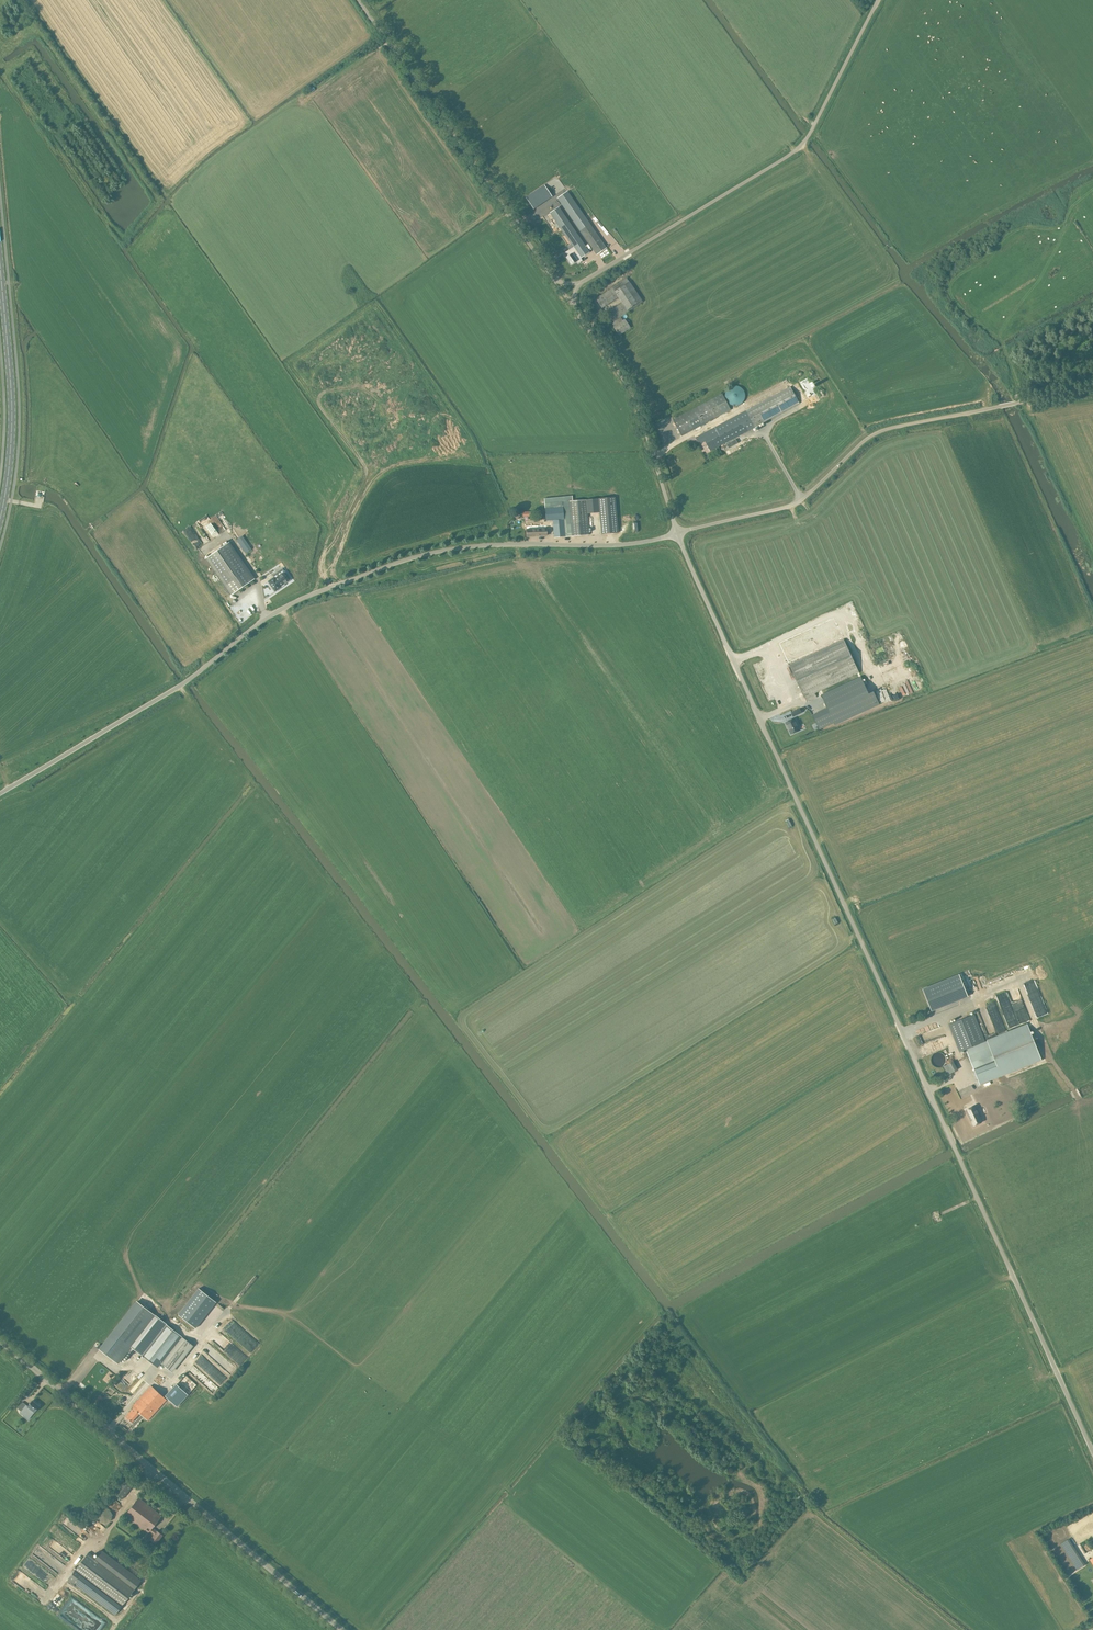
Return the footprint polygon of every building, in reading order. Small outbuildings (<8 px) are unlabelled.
[(552,197),(547,188),(528,200),(534,209),(552,197)] [(606,248),(567,191),(557,198),(596,255),(606,248)] [(559,206),(550,213),(557,224),(555,225),(557,229),(559,227),(573,247),(565,252),(568,256),(566,257),(571,264),(574,262),(574,263),(577,262),(576,261),(577,260),(575,259),(579,256),(580,258),(590,252),(559,206)] [(613,327),(619,335),(630,327),(624,319),(623,320),(620,317),(643,302),(641,300),(642,300),(629,281),(626,278),(596,299),(602,308),(618,297),(622,302),(606,314),(612,323),(613,322),(615,326),(613,327)] [(812,375),(695,437),(699,444),(702,442),(702,441),(704,439),(711,451),(821,391),(812,375)] [(737,386),(735,386),(734,386),(733,386),(732,386),(731,386),(730,387),(729,388),(728,389),(727,390),(727,391),(726,392),(726,393),(725,394),(725,395),(725,396),(725,397),(726,398),(726,399),(727,400),(727,401),(728,402),(729,403),(729,404),(730,404),(731,405),(732,405),(733,405),(734,406),(735,406),(737,406),(738,405),(739,405),(740,405),(741,404),(742,404),(742,403),(743,402),(744,401),(744,400),(745,399),(745,398),(745,397),(745,396),(745,395),(745,394),(745,393),(745,392),(744,391),(744,390),(743,389),(742,388),(741,387),(740,386),(739,386),(738,386),(737,386)] [(673,420),(682,436),(731,410),(722,393),(673,420)] [(572,496),(544,498),(545,508),(546,521),(552,520),(554,538),(572,536),(589,535),(586,500),(573,501),(572,496)] [(618,533),(615,497),(598,499),(601,534),(618,533)] [(190,526),(183,530),(192,544),(199,539),(195,533),(201,529),(203,532),(213,526),(206,515),(196,521),(199,525),(192,529),(190,526)] [(526,526),(527,529),(526,529),(527,536),(547,535),(546,525),(536,526),(536,529),(532,529),(532,525),(526,526)] [(246,553),(252,549),(242,536),(236,540),(246,553)] [(254,579),(228,543),(206,558),(231,595),(254,579)] [(268,581),(275,591),(281,587),(280,586),(290,580),(285,572),(275,579),(274,577),(268,581)] [(788,664),(843,638),(834,618),(779,644),(788,664)] [(859,672),(844,640),(789,665),(804,698),(805,698),(806,702),(816,697),(815,693),(859,672)] [(869,694),(861,677),(821,695),(827,708),(812,715),(819,730),(834,723),(835,725),(880,704),(874,691),(869,694)] [(802,713),(800,708),(791,712),(793,717),(802,713)] [(799,730),(794,718),(785,722),(791,734),(799,730)] [(959,975),(923,989),(932,1010),(967,995),(959,975)] [(1006,992),(997,996),(1005,1019),(1015,1015),(1006,992)] [(988,1025),(992,1024),(985,1009),(978,1013),(984,1025),(987,1024),(988,1025)] [(975,1014),(949,1024),(960,1052),(966,1049),(974,1069),(980,1084),(1042,1060),(1033,1039),(1036,1037),(1035,1033),(1031,1034),(1027,1024),(987,1040),(987,1041),(986,1042),(975,1014)] [(916,1036),(920,1046),(947,1034),(943,1025),(931,1030),(929,1025),(918,1030),(920,1034),(916,1036)] [(931,1058),(931,1060),(932,1061),(932,1062),(933,1063),(934,1064),(935,1065),(936,1066),(938,1066),(939,1066),(940,1066),(942,1066),(943,1065),(944,1064),(945,1063),(946,1062),(946,1061),(946,1060),(946,1058),(946,1057),(946,1056),(945,1054),(944,1053),(943,1053),(942,1052),(940,1052),(939,1051),(938,1052),(936,1052),(935,1053),(934,1053),(933,1054),(932,1056),(932,1057),(931,1058)] [(974,1104),(965,1108),(969,1116),(973,1124),(980,1120),(978,1115),(979,1115),(977,1112),(976,1112),(975,1109),(976,1109),(974,1104)] [(180,1318),(193,1328),(214,1302),(201,1292),(180,1318)] [(99,1349),(117,1362),(130,1346),(152,1318),(161,1324),(163,1321),(137,1301),(99,1349)] [(152,1318),(130,1346),(139,1352),(161,1324),(152,1318)] [(230,1318),(221,1328),(250,1352),(259,1342),(230,1318)] [(163,1321),(161,1324),(139,1352),(158,1368),(161,1363),(172,1372),(193,1345),(163,1321)] [(204,1368),(211,1373),(215,1368),(208,1363),(204,1368)] [(197,1385),(186,1374),(184,1376),(180,1379),(165,1395),(177,1406),(188,1395),(188,1394),(197,1385)] [(166,1399),(151,1385),(132,1406),(134,1407),(125,1417),(131,1422),(139,1413),(148,1420),(166,1399)] [(39,1406),(32,1400),(28,1406),(22,1401),(16,1410),(19,1413),(23,1409),(27,1412),(30,1408),(34,1412),(39,1406)] [(132,1487),(121,1478),(111,1491),(122,1500),(132,1487)] [(161,1515),(138,1497),(124,1515),(148,1533),(144,1538),(149,1542),(150,1540),(155,1544),(162,1535),(157,1531),(156,1531),(152,1528),(161,1515)] [(114,1498),(108,1505),(114,1510),(120,1503),(114,1498)] [(109,1509),(103,1507),(97,1510),(96,1516),(99,1522),(105,1524),(111,1521),(113,1514),(109,1509)] [(1085,1565),(1068,1539),(1060,1544),(1077,1570),(1085,1565)] [(140,1581),(101,1551),(96,1558),(88,1552),(74,1571),(68,1579),(114,1615),(120,1607),(140,1581)]
